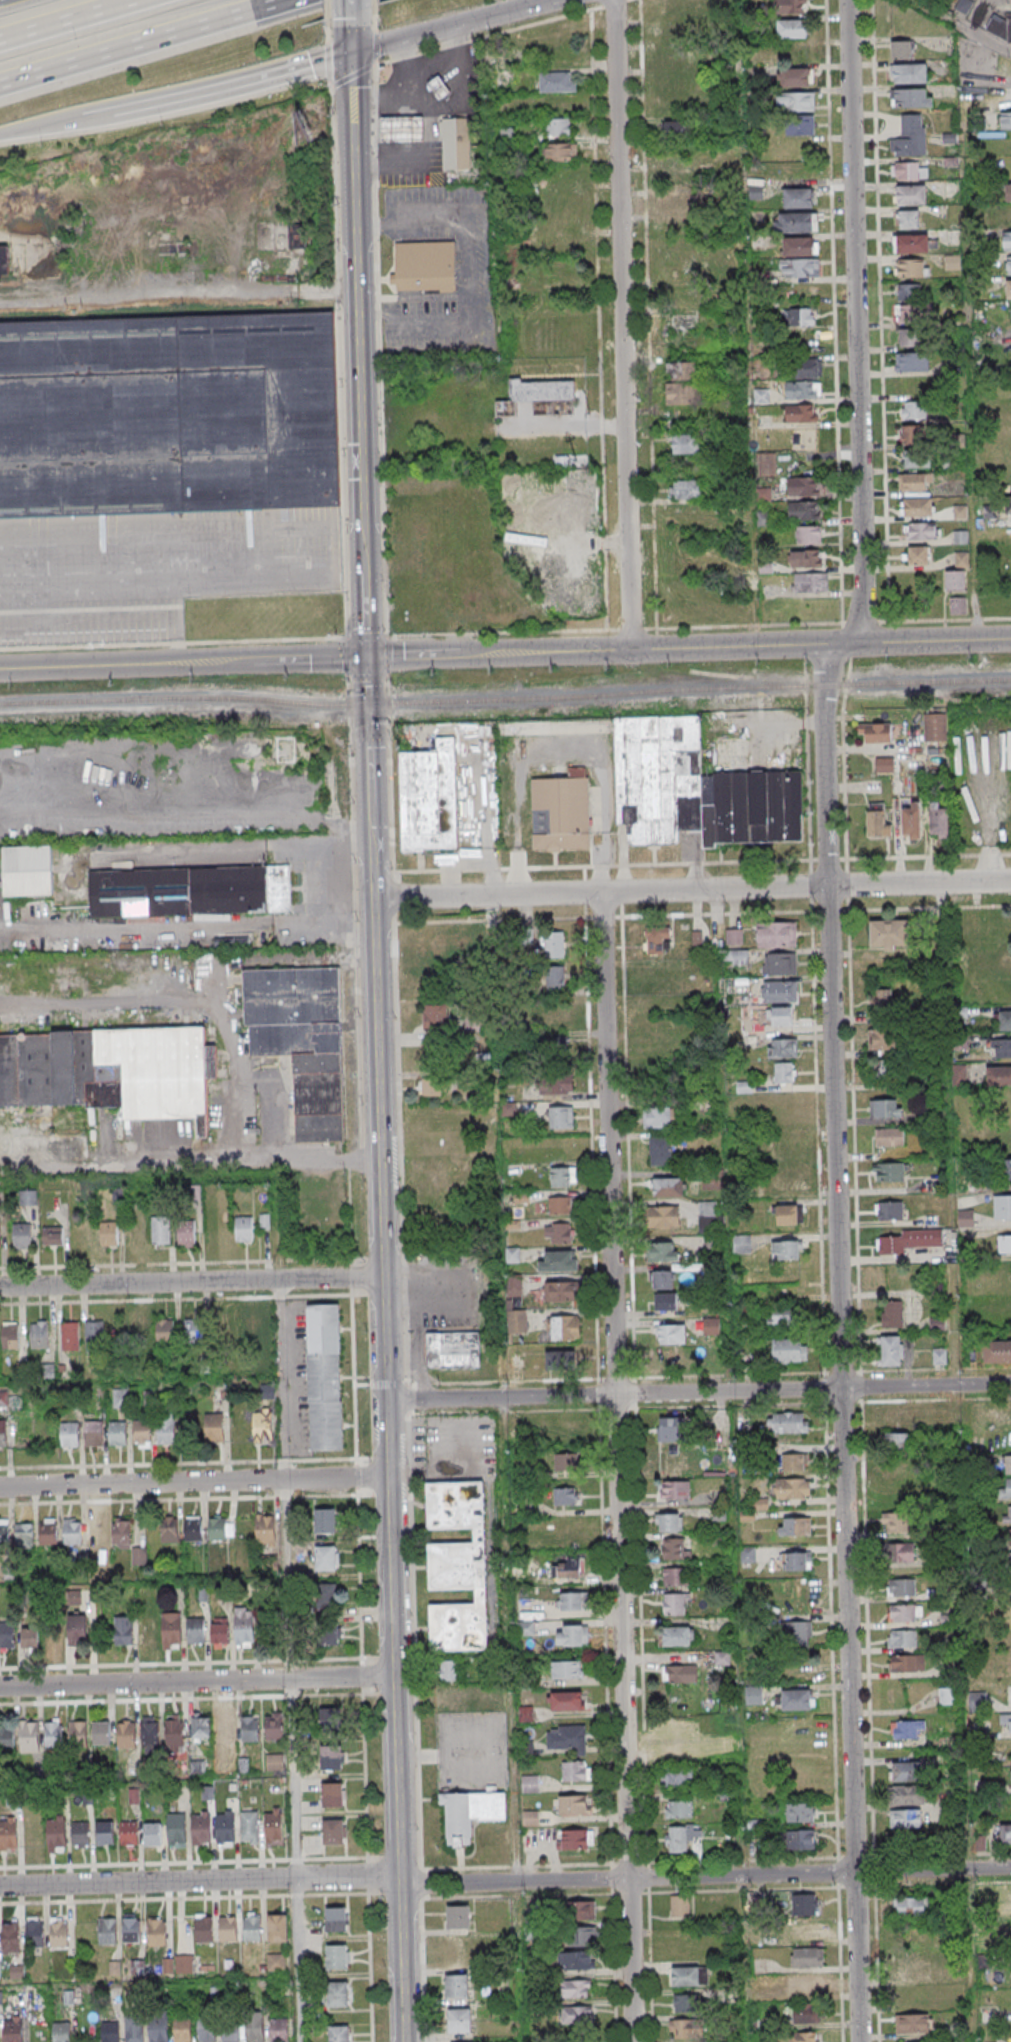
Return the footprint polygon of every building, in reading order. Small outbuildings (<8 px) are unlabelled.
[(806,13),(806,0),(775,0),(775,13),(806,13)] [(989,18),(989,40),(1010,40),(1010,18),(989,18)] [(778,38),(808,38),(808,19),(778,19),(778,38)] [(912,40),(889,40),(889,59),(912,59),(912,40)] [(927,64),(891,64),(891,84),(927,83),(927,64)] [(780,86),(812,86),(812,68),(780,68),(780,86)] [(539,72),(539,92),(576,92),(576,72),(539,72)] [(441,103),(453,95),(440,77),(428,85),(441,103)] [(933,89),(891,89),(891,107),(933,107),(933,89)] [(814,93),(778,93),(778,111),(814,111),(814,93)] [(1001,112),(1001,129),(1010,129),(1010,112),(1001,112)] [(891,137),(891,155),(926,155),(926,114),(902,114),(902,137),(891,137)] [(814,135),(814,116),(786,116),(786,135),(814,135)] [(425,145),(424,119),(383,120),(383,145),(425,145)] [(472,171),(470,119),(444,120),(444,123),(441,123),(441,140),(444,140),(445,172),(472,171)] [(570,120),(545,120),(545,138),(570,138),(570,120)] [(685,122),(666,122),(666,144),(685,144),(685,122)] [(573,144),(545,144),(545,163),(573,163),(573,144)] [(927,179),(927,163),(892,163),(892,179),(927,179)] [(926,204),(926,185),(895,185),(895,204),(926,204)] [(813,208),(813,188),(784,188),(784,208),(813,208)] [(919,228),(919,210),(897,210),(897,228),(919,228)] [(778,232),(817,232),(817,213),(778,213),(778,232)] [(290,249),(306,249),(306,224),(290,224),(290,249)] [(894,234),(894,252),(937,252),(937,234),(894,234)] [(819,277),(819,257),(818,257),(818,237),(784,237),(784,258),(783,258),(784,277),(819,277)] [(456,290),(453,241),(396,243),(397,274),(390,274),(390,284),(396,283),(397,291),(456,290)] [(9,279),(8,246),(0,246),(0,279),(9,279)] [(896,277),(929,277),(929,259),(896,259),(896,277)] [(921,301),(921,283),(897,283),(897,301),(921,301)] [(924,324),(924,306),(896,306),(896,324),(924,324)] [(814,308),(784,308),(784,326),(814,326),(814,308)] [(340,510),(0,520),(0,325),(335,314),(340,510)] [(696,314),(665,314),(665,332),(696,332),(696,314)] [(899,347),(921,347),(921,330),(899,330),(899,347)] [(929,371),(929,353),(896,353),(896,371),(929,371)] [(789,378),(822,378),(822,357),(789,357),(789,378)] [(696,404),(695,361),(666,362),(667,404),(696,404)] [(556,414),(556,407),(564,407),(564,402),(576,402),(576,380),(510,380),(510,402),(547,402),(547,414),(556,414)] [(785,398),(820,398),(820,381),(785,381),(785,398)] [(768,403),(768,389),(755,389),(755,403),(768,403)] [(900,402),(900,419),(927,419),(927,402),(900,402)] [(815,405),(784,405),(784,422),(815,422),(815,405)] [(902,444),(924,444),(924,425),(902,425),(902,444)] [(672,454),(699,454),(699,434),(672,434),(672,454)] [(932,467),(932,451),(904,451),(904,467),(932,467)] [(931,516),(930,473),(898,474),(899,493),(901,493),(902,517),(931,516)] [(785,477),(785,495),(821,495),(821,477),(785,477)] [(669,499),(700,499),(700,479),(669,479),(669,499)] [(819,501),(789,501),(789,519),(819,519),(819,501)] [(967,519),(967,505),(954,505),(954,519),(967,519)] [(904,522),(904,540),(937,540),(937,522),(904,522)] [(821,526),(796,526),(796,544),(821,544),(821,526)] [(954,543),(967,543),(967,531),(954,531),(954,543)] [(929,564),(929,546),(907,546),(907,564),(929,564)] [(822,549),(787,549),(787,567),(822,567),(822,549)] [(968,567),(968,552),(956,552),(956,567),(968,567)] [(965,570),(945,570),(945,591),(965,591),(965,570)] [(794,573),(794,592),(828,592),(828,573),(794,573)] [(965,598),(951,598),(951,614),(965,614),(965,598)] [(946,714),(923,714),(923,743),(946,743),(946,714)] [(615,719),(617,824),(629,824),(629,844),(679,843),(679,831),(703,831),(703,843),(804,841),(803,770),(701,772),(700,717),(615,719)] [(891,742),(891,724),(859,724),(859,742),(891,742)] [(458,850),(456,737),(435,737),(435,751),(400,751),(402,851),(458,850)] [(588,768),(570,769),(570,779),(532,779),(533,850),(590,849),(588,768)] [(921,840),(921,802),(910,802),(910,809),(901,809),(901,840),(921,840)] [(948,839),(948,808),(939,808),(939,802),(930,802),(930,839),(948,839)] [(867,837),(888,837),(888,805),(867,805),(867,837)] [(3,850),(53,848),(54,899),(5,900),(3,850)] [(89,874),(290,867),(291,914),(91,921),(89,874)] [(907,920),(870,920),(870,949),(907,949),(907,920)] [(754,922),(754,947),(797,947),(797,922),(754,922)] [(645,954),(663,954),(663,944),(670,944),(670,926),(645,926),(645,954)] [(743,929),(726,929),(726,945),(743,945),(743,929)] [(692,946),(703,946),(703,931),(692,931),(692,946)] [(565,932),(543,932),(543,959),(565,959),(565,932)] [(457,933),(432,933),(432,958),(457,958),(457,933)] [(748,950),(724,950),(724,966),(748,966),(748,950)] [(795,974),(795,953),(764,953),(764,974),(795,974)] [(565,967),(546,967),(546,992),(565,992),(565,967)] [(341,968),(245,970),(247,1055),(294,1054),(296,1143),(345,1142),(341,968)] [(764,981),(764,1002),(797,1002),(797,981),(764,981)] [(872,1016),(891,1016),(891,990),(872,990),(872,1016)] [(424,1031),(448,1031),(448,1005),(424,1005),(424,1031)] [(566,1006),(545,1006),(545,1029),(566,1029),(566,1006)] [(766,1026),(792,1026),(792,1007),(766,1007),(766,1026)] [(1010,1029),(1010,1010),(994,1010),(994,1029),(1010,1029)] [(86,1104),(0,1106),(0,1037),(53,1035),(54,1031),(205,1026),(207,1117),(125,1119),(124,1106),(86,1108),(86,1104)] [(896,1050),(896,1030),(866,1030),(866,1050),(896,1050)] [(992,1057),(1010,1057),(1010,1039),(992,1039),(992,1057)] [(794,1057),(794,1047),(767,1047),(767,1057),(794,1057)] [(872,1079),(893,1079),(893,1060),(872,1060),(872,1079)] [(774,1083),(795,1083),(795,1062),(774,1062),(774,1083)] [(966,1084),(966,1065),(956,1065),(956,1084),(966,1084)] [(1010,1086),(1010,1066),(987,1066),(987,1086),(1010,1086)] [(570,1095),(570,1073),(539,1073),(539,1095),(570,1095)] [(422,1097),(439,1097),(439,1081),(422,1081),(422,1097)] [(902,1100),(869,1100),(869,1117),(902,1117),(902,1100)] [(549,1129),(575,1129),(575,1107),(549,1107),(549,1129)] [(644,1128),(671,1128),(671,1109),(644,1109),(644,1128)] [(904,1128),(875,1128),(875,1146),(904,1146),(904,1128)] [(671,1136),(649,1136),(649,1165),(671,1165),(671,1136)] [(1010,1181),(1010,1159),(1003,1159),(1003,1181),(1010,1181)] [(877,1162),(877,1181),(907,1181),(907,1162),(877,1162)] [(575,1167),(550,1167),(550,1187),(575,1187),(575,1167)] [(803,1170),(775,1170),(775,1190),(803,1190),(803,1170)] [(652,1178),(652,1196),(683,1196),(683,1178),(652,1178)] [(36,1205),(36,1190),(21,1190),(21,1205),(36,1205)] [(993,1194),(993,1219),(1010,1219),(1010,1194),(993,1194)] [(572,1196),(548,1196),(548,1214),(572,1214),(572,1196)] [(903,1201),(875,1201),(875,1220),(903,1220),(903,1201)] [(717,1202),(698,1202),(698,1236),(705,1236),(706,1254),(714,1254),(714,1235),(724,1235),(724,1217),(717,1217),(717,1202)] [(800,1205),(773,1205),(773,1224),(800,1224),(800,1205)] [(679,1206),(648,1206),(648,1227),(679,1227),(679,1206)] [(973,1226),(973,1210),(959,1210),(959,1226),(973,1226)] [(169,1244),(169,1217),(152,1217),(152,1244),(169,1244)] [(235,1219),(253,1219),(253,1243),(236,1244),(235,1219)] [(178,1224),(195,1223),(195,1248),(178,1248),(178,1224)] [(545,1223),(545,1243),(572,1243),(572,1223),(545,1223)] [(101,1225),(118,1224),(119,1249),(102,1249),(101,1225)] [(14,1227),(31,1227),(31,1251),(14,1251),(14,1227)] [(42,1245),(63,1245),(63,1227),(42,1227),(42,1245)] [(905,1248),(943,1247),(943,1229),(901,1230),(901,1236),(876,1237),(876,1255),(905,1254),(905,1248)] [(998,1235),(998,1253),(1010,1253),(1010,1235),(998,1235)] [(751,1237),(734,1237),(734,1253),(751,1253),(751,1237)] [(770,1259),(800,1259),(800,1240),(770,1240),(770,1259)] [(646,1263),(676,1263),(676,1243),(646,1243),(646,1263)] [(539,1261),(539,1271),(578,1271),(578,1251),(545,1251),(545,1261),(539,1261)] [(704,1276),(714,1277),(715,1262),(706,1261),(704,1276)] [(652,1271),(652,1290),(674,1290),(674,1271),(652,1271)] [(545,1306),(578,1306),(578,1281),(545,1281),(545,1306)] [(654,1294),(654,1311),(677,1311),(677,1294),(654,1294)] [(882,1328),(902,1328),(902,1301),(882,1301),(882,1328)] [(307,1304),(309,1451),(343,1450),(341,1303),(307,1304)] [(801,1305),(767,1305),(767,1325),(801,1325),(801,1305)] [(527,1310),(512,1310),(512,1333),(527,1333),(527,1310)] [(551,1340),(581,1340),(581,1316),(551,1316),(551,1340)] [(720,1336),(720,1319),(704,1319),(704,1336),(720,1336)] [(243,1322),(260,1321),(261,1346),(244,1346),(243,1322)] [(156,1323),(173,1322),(174,1347),(157,1347),(156,1323)] [(185,1323),(202,1322),(203,1347),(186,1347),(185,1323)] [(131,1323),(148,1323),(149,1347),(131,1347),(131,1323)] [(85,1325),(103,1325),(103,1349),(86,1349),(85,1325)] [(686,1325),(657,1325),(657,1344),(686,1344),(686,1325)] [(62,1327),(79,1326),(80,1350),(63,1351),(62,1327)] [(30,1328),(47,1327),(48,1351),(31,1352),(30,1328)] [(2,1328),(19,1328),(19,1352),(2,1352),(2,1328)] [(426,1370),(481,1370),(480,1331),(425,1332),(426,1370)] [(901,1336),(880,1336),(880,1366),(901,1366),(901,1336)] [(772,1340),(772,1363),(806,1363),(806,1340),(772,1340)] [(984,1341),(984,1362),(1010,1362),(1010,1341),(984,1341)] [(688,1349),(652,1349),(652,1370),(688,1370),(688,1349)] [(946,1364),(946,1349),(934,1349),(934,1364),(946,1364)] [(578,1351),(546,1351),(546,1369),(578,1369),(578,1351)] [(913,1408),(885,1408),(885,1426),(913,1426),(913,1408)] [(253,1409),(253,1442),(273,1442),(273,1409),(253,1409)] [(808,1432),(808,1412),(767,1412),(767,1432),(808,1432)] [(158,1417),(175,1416),(175,1448),(158,1448),(158,1417)] [(679,1441),(679,1417),(657,1417),(657,1441),(679,1441)] [(206,1419),(223,1419),(223,1443),(206,1444),(206,1419)] [(103,1422),(86,1422),(86,1446),(103,1446),(103,1422)] [(133,1424),(150,1423),(151,1448),(134,1448),(133,1424)] [(109,1426),(126,1425),(127,1450),(110,1450),(109,1426)] [(61,1427),(78,1426),(79,1451),(62,1451),(61,1427)] [(910,1433),(886,1433),(886,1452),(910,1452),(910,1433)] [(688,1450),(655,1450),(655,1470),(688,1470),(688,1450)] [(554,1470),(580,1470),(580,1453),(554,1453),(554,1470)] [(808,1470),(808,1453),(781,1453),(781,1470),(808,1470)] [(908,1461),(879,1461),(879,1479),(908,1479),(908,1461)] [(810,1478),(773,1478),(773,1498),(810,1498),(810,1478)] [(1006,1478),(1006,1489),(1000,1489),(1000,1499),(1010,1499),(1010,1478),(1006,1478)] [(691,1499),(691,1481),(657,1481),(657,1499),(691,1499)] [(485,1482),(427,1483),(427,1530),(474,1529),(474,1543),(428,1544),(429,1590),(475,1589),(476,1604),(430,1604),(431,1651),(488,1650),(485,1482)] [(580,1505),(580,1487),(553,1487),(553,1505),(580,1505)] [(336,1510),(314,1510),(314,1534),(336,1534),(336,1510)] [(655,1513),(655,1532),(682,1532),(682,1513),(655,1513)] [(912,1513),(882,1513),(882,1533),(912,1533),(912,1513)] [(257,1515),(257,1543),(275,1543),(275,1515),(257,1515)] [(811,1535),(811,1517),(779,1517),(779,1535),(811,1535)] [(161,1523),(178,1522),(178,1544),(161,1544),(161,1523)] [(185,1523),(202,1522),(202,1544),(185,1544),(185,1523)] [(209,1523),(226,1522),(227,1543),(210,1544),(209,1523)] [(9,1548),(0,1549),(0,1524),(9,1524),(9,1548)] [(16,1527),(33,1526),(33,1551),(16,1551),(16,1527)] [(40,1527),(57,1526),(58,1547),(41,1548),(40,1527)] [(64,1526),(81,1526),(82,1547),(64,1548),(64,1526)] [(88,1526),(105,1526),(106,1547),(89,1547),(88,1526)] [(113,1527),(130,1526),(130,1548),(113,1548),(113,1527)] [(663,1559),(686,1559),(686,1538),(662,1538),(663,1559)] [(915,1563),(915,1544),(888,1544),(888,1563),(915,1563)] [(315,1572),(336,1572),(336,1546),(315,1546),(315,1572)] [(754,1562),(754,1548),(743,1548),(743,1562),(754,1562)] [(811,1570),(811,1552),(782,1552),(782,1570),(811,1570)] [(582,1577),(582,1557),(556,1558),(556,1578),(582,1577)] [(688,1568),(663,1568),(663,1586),(688,1586),(688,1568)] [(888,1596),(915,1596),(915,1578),(888,1578),(888,1596)] [(318,1585),(318,1604),(337,1604),(337,1585),(318,1585)] [(586,1611),(586,1592),(558,1592),(558,1611),(586,1611)] [(663,1615),(688,1615),(688,1593),(663,1593),(663,1615)] [(888,1621),(922,1621),(922,1604),(888,1604),(888,1621)] [(254,1645),(254,1609),(235,1609),(235,1645),(254,1645)] [(162,1648),(182,1648),(182,1613),(162,1613),(162,1648)] [(157,1647),(157,1614),(138,1614),(138,1647),(157,1647)] [(133,1616),(115,1616),(115,1645),(133,1645),(133,1616)] [(69,1646),(87,1646),(87,1617),(69,1617),(69,1646)] [(187,1644),(205,1644),(205,1618),(187,1618),(187,1644)] [(211,1645),(229,1645),(229,1620),(211,1620),(211,1645)] [(785,1621),(785,1646),(811,1646),(811,1621),(785,1621)] [(339,1645),(339,1624),(320,1624),(320,1645),(339,1645)] [(589,1625),(559,1625),(559,1646),(589,1646),(589,1625)] [(15,1651),(0,1651),(0,1627),(14,1626),(15,1651)] [(694,1645),(694,1626),(663,1626),(664,1645),(694,1645)] [(23,1648),(39,1648),(39,1628),(23,1628),(23,1648)] [(59,1645),(59,1628),(46,1628),(46,1645),(59,1645)] [(916,1630),(887,1630),(887,1647),(916,1647),(916,1630)] [(924,1654),(888,1654),(888,1672),(924,1672),(924,1654)] [(551,1679),(583,1679),(583,1660),(551,1660),(551,1679)] [(441,1681),(460,1681),(460,1662),(441,1662),(441,1681)] [(696,1682),(696,1665),(665,1665),(665,1682),(696,1682)] [(745,1705),(763,1705),(763,1685),(745,1685),(745,1705)] [(957,1704),(957,1687),(940,1687),(940,1704),(957,1704)] [(779,1710),(814,1710),(814,1689),(779,1689),(779,1710)] [(583,1692),(549,1692),(549,1710),(583,1710),(583,1692)] [(986,1692),(967,1692),(967,1710),(986,1710),(986,1692)] [(1001,1713),(1001,1731),(1010,1731),(1010,1713),(1001,1713)] [(321,1715),(341,1714),(342,1739),(321,1740),(321,1715)] [(210,1717),(192,1717),(192,1740),(211,1740),(210,1717)] [(266,1721),(283,1720),(283,1744),(266,1745),(266,1721)] [(217,1722),(234,1721),(235,1746),(218,1746),(217,1722)] [(242,1721),(259,1721),(259,1745),(242,1745),(242,1721)] [(893,1739),(916,1739),(916,1729),(925,1729),(925,1721),(893,1721),(893,1739)] [(20,1722),(38,1722),(39,1752),(21,1753),(20,1722)] [(15,1750),(0,1750),(0,1725),(14,1724),(15,1750)] [(166,1725),(183,1725),(183,1749),(166,1750),(166,1725)] [(69,1727),(86,1726),(87,1750),(70,1751),(69,1727)] [(93,1727),(110,1726),(111,1751),(94,1751),(93,1727)] [(142,1726),(159,1726),(160,1750),(143,1750),(142,1726)] [(586,1753),(586,1726),(547,1726),(547,1753),(586,1753)] [(45,1727),(63,1727),(63,1751),(46,1752),(45,1727)] [(118,1728),(135,1727),(136,1752),(119,1752),(118,1728)] [(321,1752),(342,1751),(342,1776),(322,1777),(321,1752)] [(266,1771),(284,1771),(284,1754),(266,1754),(266,1771)] [(562,1761),(562,1781),(590,1781),(590,1761),(562,1761)] [(921,1761),(893,1761),(893,1781),(921,1781),(921,1761)] [(661,1787),(693,1787),(693,1767),(661,1767),(661,1787)] [(521,1776),(521,1792),(539,1792),(539,1776),(521,1776)] [(893,1785),(893,1805),(924,1805),(924,1785),(893,1785)] [(323,1790),(343,1789),(344,1815),(324,1815),(323,1790)] [(440,1794),(441,1805),(446,1805),(446,1847),(473,1847),(473,1821),(507,1820),(507,1793),(440,1794)] [(559,1796),(559,1814),(588,1814),(588,1796),(559,1796)] [(692,1800),(665,1800),(665,1818),(692,1818),(692,1800)] [(786,1822),(817,1822),(817,1803),(786,1803),(786,1822)] [(265,1813),(273,1813),(273,1807),(279,1807),(279,1813),(282,1813),(282,1844),(265,1844),(265,1813)] [(890,1809),(890,1828),(921,1828),(921,1809),(890,1809)] [(192,1815),(202,1815),(202,1811),(208,1811),(209,1815),(210,1815),(210,1841),(200,1841),(200,1845),(193,1845),(192,1815)] [(240,1811),(257,1811),(258,1845),(250,1845),(250,1841),(241,1841),(240,1811)] [(167,1814),(185,1813),(186,1844),(168,1845),(167,1814)] [(217,1814),(234,1814),(235,1840),(217,1840),(217,1814)] [(47,1820),(65,1820),(66,1845),(48,1845),(47,1820)] [(17,1846),(0,1846),(0,1821),(16,1821),(17,1846)] [(120,1822),(137,1821),(138,1847),(120,1847),(120,1822)] [(71,1822),(89,1822),(90,1847),(72,1847),(71,1822)] [(96,1822),(113,1822),(114,1847),(96,1847),(96,1822)] [(144,1823),(161,1823),(162,1846),(144,1846),(144,1823)] [(999,1825),(999,1843),(1010,1843),(1010,1825),(999,1825)] [(666,1854),(687,1854),(687,1826),(666,1826),(666,1854)] [(324,1827),(344,1827),(345,1852),(324,1852),(324,1827)] [(561,1830),(561,1850),(594,1850),(594,1830),(561,1830)] [(814,1830),(794,1830),(794,1848),(814,1848),(814,1830)] [(911,1844),(924,1860),(941,1846),(929,1830),(911,1844)] [(526,1850),(537,1850),(537,1836),(526,1836),(526,1850)] [(792,1894),(792,1915),(818,1915),(818,1894),(792,1894)] [(690,1896),(671,1896),(671,1917),(690,1917),(690,1896)] [(895,1899),(895,1920),(926,1919),(925,1898),(895,1899)] [(595,1901),(571,1901),(571,1919),(595,1919),(595,1901)] [(448,1905),(468,1905),(469,1930),(449,1930),(448,1905)] [(326,1907),(346,1907),(347,1932),(326,1933),(326,1907)] [(243,1915),(248,1915),(248,1912),(255,1912),(255,1915),(260,1915),(261,1941),(243,1941),(243,1915)] [(270,1915),(287,1915),(288,1940),(270,1941),(270,1915)] [(27,1947),(43,1947),(43,1916),(26,1917),(27,1947)] [(195,1916),(213,1916),(213,1942),(195,1942),(195,1916)] [(219,1916),(237,1916),(237,1941),(219,1941),(219,1916)] [(123,1917),(141,1917),(141,1942),(123,1942),(123,1917)] [(98,1918),(116,1918),(116,1943),(99,1944),(98,1918)] [(147,1920),(165,1920),(166,1946),(148,1946),(147,1920)] [(822,1939),(822,1920),(794,1920),(794,1939),(822,1939)] [(50,1921),(68,1921),(68,1947),(50,1947),(50,1921)] [(20,1923),(2,1923),(2,1954),(20,1954),(20,1923)] [(570,1927),(570,1946),(596,1946),(597,1927),(570,1927)] [(903,1948),(923,1947),(922,1931),(902,1932),(903,1948)] [(446,1942),(446,1965),(469,1965),(469,1942),(446,1942)] [(327,1945),(347,1945),(348,1970),(327,1971),(327,1945)] [(792,1968),(823,1968),(823,1948),(792,1948),(792,1968)] [(558,1951),(558,1969),(596,1969),(596,1951),(558,1951)] [(268,1971),(285,1971),(285,1954),(268,1954),(268,1971)] [(175,1973),(193,1973),(193,1955),(175,1955),(175,1973)] [(929,1959),(896,1959),(896,1979),(929,1979),(929,1959)] [(707,1967),(672,1967),(672,1986),(707,1986),(707,1967)] [(447,1974),(467,1974),(468,1999),(447,2000),(447,1974)] [(785,1976),(785,1995),(816,1995),(816,1976),(785,1976)] [(561,1980),(561,1998),(592,1998),(592,1980),(561,1980)] [(328,1983),(348,1982),(349,2008),(328,2008),(328,1983)] [(32,2006),(32,1993),(19,1993),(19,2006),(32,2006)] [(675,2012),(692,2012),(692,1996),(675,1996),(675,2012)] [(791,2023),(823,2023),(823,2004),(791,2004),(791,2023)] [(592,2026),(592,2007),(561,2007),(561,2026),(592,2026)] [(450,2008),(470,2008),(471,2033),(451,2033),(450,2008)] [(167,2014),(168,2041),(150,2041),(150,2015),(167,2014)] [(190,2014),(191,2041),(173,2041),(173,2014),(190,2014)] [(143,2015),(143,2041),(126,2041),(125,2016),(143,2015)] [(246,2015),(246,2041),(263,2041),(263,2015),(246,2015)] [(896,2032),(929,2032),(929,2015),(896,2015),(896,2032)] [(197,2017),(197,2041),(215,2041),(215,2017),(197,2017)] [(271,2018),(270,2041),(288,2041),(288,2019),(271,2018)] [(22,2020),(22,2041),(5,2041),(4,2020),(22,2020)] [(71,2021),(71,2041),(54,2041),(53,2021),(71,2021)] [(669,2021),(669,2039),(701,2039),(701,2021),(669,2021)] [(101,2041),(119,2041),(119,2022),(101,2022),(101,2041)] [(349,2025),(349,2041),(329,2041),(328,2026),(349,2025)] [(222,2026),(222,2041),(240,2041),(240,2026),(222,2026)] [(787,2032),(787,2041),(819,2041),(819,2032),(787,2032)]
